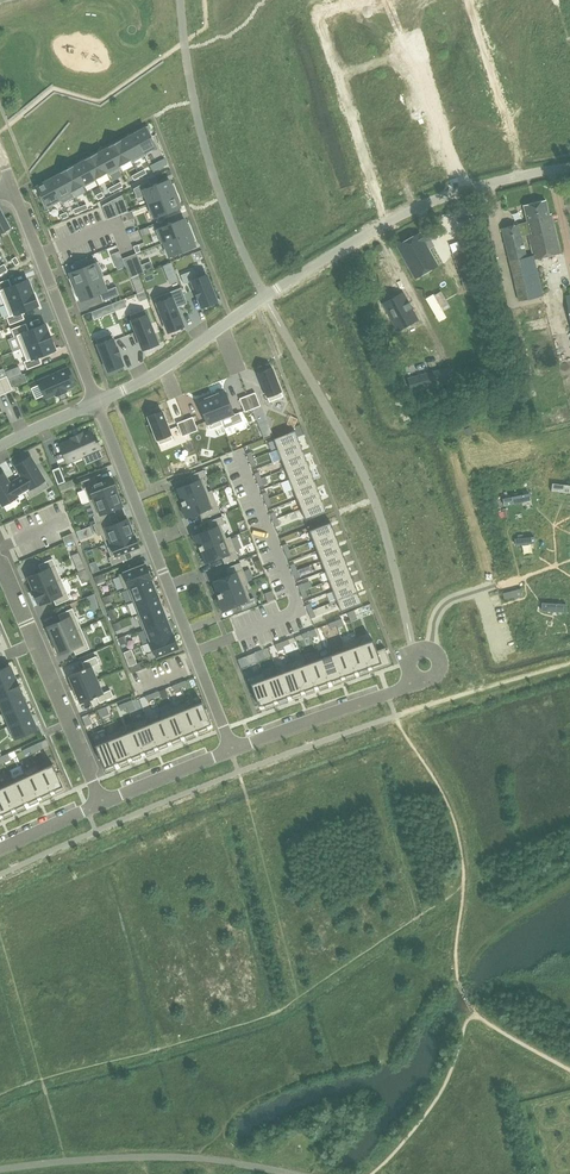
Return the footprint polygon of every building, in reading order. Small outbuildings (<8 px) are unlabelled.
[(415,11),(416,10),(419,19),(435,13),(432,5),(430,0),(411,0),(415,11)] [(402,12),(395,14),(398,24),(405,21),(402,12)] [(395,14),(388,17),(391,26),(398,24),(395,14)] [(440,27),(433,29),(437,42),(444,40),(440,27)] [(444,40),(437,42),(439,49),(448,46),(446,39),(444,40)] [(373,48),(366,50),(371,63),(378,61),(373,48)] [(379,65),(372,67),(376,80),(383,78),(379,65)] [(459,88),(452,90),(456,104),(463,101),(459,88)] [(463,101),(456,104),(460,117),(467,115),(463,101)] [(395,115),(386,118),(388,125),(397,122),(395,115)] [(138,131),(132,134),(144,156),(145,155),(143,153),(155,146),(150,137),(152,136),(148,125),(138,131)] [(121,139),(120,140),(132,162),(144,156),(132,134),(127,137),(121,140),(121,139)] [(110,145),(108,146),(120,169),(121,168),(120,166),(131,160),(132,162),(120,140),(113,143),(110,145)] [(97,152),(96,152),(108,175),(120,169),(108,146),(108,147),(102,150),(98,152),(97,153),(97,152)] [(92,155),(84,159),(95,179),(107,173),(108,175),(96,152),(95,153),(92,155)] [(73,165),(72,165),(83,185),(95,179),(84,159),(84,160),(83,160),(79,162),(73,166),(73,165)] [(153,171),(159,168),(156,162),(150,165),(153,171)] [(68,168),(60,172),(74,197),(75,197),(72,192),(83,185),(72,165),(71,166),(68,168)] [(54,176),(49,179),(62,203),(74,197),(60,172),(60,173),(54,176)] [(44,182),(36,186),(41,194),(40,195),(45,209),(60,201),(62,204),(62,203),(49,179),(44,182)] [(149,180),(133,188),(137,198),(145,195),(149,203),(177,192),(174,183),(171,184),(169,179),(157,184),(153,186),(151,186),(149,180)] [(177,192),(149,203),(154,217),(164,213),(168,212),(180,207),(178,202),(181,201),(177,192)] [(112,201),(102,206),(106,217),(120,212),(118,208),(126,205),(122,195),(112,201)] [(534,259),(560,253),(551,214),(549,214),(545,200),(523,205),(527,222),(501,228),(519,301),(543,295),(534,259)] [(10,227),(0,208),(0,232),(10,227)] [(132,211),(121,215),(124,222),(135,218),(132,211)] [(168,224),(156,229),(161,243),(192,231),(189,222),(186,223),(184,218),(173,223),(168,224)] [(419,233),(397,245),(415,278),(437,266),(424,242),(430,239),(425,230),(419,233)] [(192,231),(161,243),(161,244),(164,243),(169,256),(179,252),(183,250),(195,246),(193,241),(196,240),(192,231)] [(123,260),(115,263),(118,269),(125,266),(123,260)] [(72,277),(69,278),(72,287),(104,275),(98,261),(90,265),(76,270),(70,273),(72,277)] [(163,265),(166,272),(174,269),(171,261),(163,265)] [(141,265),(128,270),(130,277),(144,272),(141,265)] [(194,269),(181,275),(184,284),(192,281),(195,289),(194,290),(197,297),(198,297),(202,306),(204,305),(205,306),(214,302),(213,302),(216,300),(213,292),(214,292),(210,283),(209,283),(206,275),(197,278),(194,269)] [(104,275),(72,287),(76,296),(79,295),(81,300),(92,296),(96,294),(99,293),(103,301),(119,294),(116,286),(106,290),(101,277),(104,276),(104,275)] [(0,282),(0,293),(4,303),(33,292),(28,279),(11,285),(8,278),(0,282)] [(181,287),(155,297),(160,311),(160,312),(164,323),(165,322),(168,331),(171,330),(171,331),(180,327),(180,326),(183,325),(179,315),(177,308),(176,308),(176,307),(187,303),(181,287)] [(144,291),(137,293),(140,300),(147,297),(144,291)] [(33,292),(4,303),(9,316),(6,317),(9,324),(24,319),(21,312),(38,305),(33,292)] [(402,292),(383,302),(398,330),(417,319),(402,292)] [(489,299),(472,304),(474,312),(476,311),(477,313),(482,315),(492,311),(489,299)] [(112,304),(105,306),(108,313),(114,310),(112,304)] [(144,309),(130,315),(136,332),(135,332),(138,338),(139,338),(143,349),(145,348),(146,348),(155,345),(155,344),(157,343),(154,334),(155,334),(150,323),(144,309)] [(26,323),(11,329),(14,337),(17,336),(22,348),(50,337),(45,324),(29,330),(26,323)] [(110,333),(96,339),(101,353),(100,353),(104,362),(104,361),(108,370),(111,369),(120,366),(120,365),(122,364),(119,355),(120,355),(117,347),(116,347),(110,333)] [(50,337),(22,348),(26,360),(24,361),(27,369),(42,363),(39,356),(55,350),(50,337)] [(449,367),(408,378),(412,393),(453,382),(449,367)] [(68,368),(38,381),(46,398),(55,394),(56,395),(67,390),(66,389),(73,386),(71,381),(73,380),(68,368)] [(272,368),(258,373),(269,401),(283,396),(272,368)] [(14,377),(11,369),(5,371),(8,379),(14,377)] [(0,378),(0,380),(6,393),(12,390),(6,376),(0,378)] [(224,391),(211,396),(222,424),(224,428),(243,421),(239,412),(234,414),(224,391)] [(255,392),(247,395),(252,408),(260,405),(255,392)] [(247,395),(239,398),(244,411),(252,408),(247,395)] [(211,396),(198,401),(209,429),(222,424),(211,396)] [(162,411),(148,416),(159,445),(173,439),(162,411)] [(192,416),(184,419),(190,433),(198,430),(192,416)] [(184,419),(177,422),(182,436),(190,433),(184,419)] [(273,438),(278,449),(299,440),(295,430),(273,438)] [(72,439),(60,444),(67,462),(100,447),(94,435),(92,436),(89,431),(83,434),(82,433),(71,438),(72,439)] [(299,440),(278,449),(281,459),(303,450),(299,440)] [(281,459),(285,469),(307,460),(303,450),(281,459)] [(30,456),(15,465),(22,476),(16,480),(23,492),(30,489),(44,480),(30,456)] [(285,469),(289,479),(311,470),(307,460),(285,469)] [(59,467),(52,470),(58,484),(65,481),(59,467)] [(181,502),(212,490),(208,492),(203,478),(207,476),(204,470),(190,475),(192,481),(176,488),(181,502)] [(314,480),(311,470),(289,479),(293,489),(314,480)] [(0,474),(0,500),(3,505),(17,497),(17,496),(23,492),(16,480),(9,483),(3,472),(0,474)] [(94,476),(79,482),(82,489),(85,488),(90,502),(117,491),(111,477),(97,483),(94,476)] [(72,479),(58,485),(61,493),(75,487),(72,479)] [(293,489),(297,499),(318,490),(314,480),(293,489)] [(551,491),(569,493),(569,485),(552,483),(551,491)] [(212,490),(181,502),(187,517),(204,510),(206,517),(220,511),(212,490)] [(297,499),(301,509),(322,500),(318,490),(297,499)] [(117,491),(90,502),(93,511),(91,512),(95,523),(93,524),(110,517),(108,511),(122,505),(117,491)] [(529,493),(502,498),(504,505),(531,500),(529,493)] [(322,500),(301,509),(305,519),(326,511),(322,500)] [(194,534),(199,549),(230,537),(230,536),(226,538),(221,524),(225,523),(222,516),(208,521),(210,528),(194,534)] [(110,517),(93,524),(98,536),(102,534),(106,543),(133,533),(128,519),(113,524),(110,517)] [(335,532),(331,521),(309,530),(313,540),(335,532)] [(339,542),(335,532),(313,540),(317,550),(339,542)] [(72,533),(62,537),(65,544),(74,540),(72,533)] [(133,533),(106,543),(111,556),(109,557),(112,565),(127,559),(124,552),(138,547),(133,533)] [(517,538),(517,545),(535,543),(534,536),(523,537),(523,534),(517,535),(517,538)] [(238,558),(230,537),(199,549),(205,563),(222,557),(224,563),(238,558)] [(339,542),(317,550),(321,560),(342,552),(339,542)] [(346,562),(342,552),(321,560),(325,570),(346,562)] [(37,573),(28,577),(33,590),(32,590),(32,591),(61,578),(52,558),(38,564),(41,571),(37,573)] [(85,568),(82,562),(75,564),(78,571),(85,568)] [(212,581),(217,595),(248,583),(240,562),(226,568),(228,574),(212,581)] [(350,572),(346,562),(325,570),(329,580),(350,572)] [(127,588),(151,578),(145,563),(118,574),(124,589),(127,588)] [(333,590),(354,582),(350,572),(329,580),(333,590)] [(102,574),(94,577),(97,583),(105,580),(102,574)] [(61,578),(32,591),(37,602),(39,601),(40,604),(48,600),(52,598),(53,598),(56,605),(70,599),(61,578)] [(151,578),(127,588),(132,601),(156,592),(151,578)] [(358,592),(354,582),(333,590),(337,600),(358,592)] [(248,584),(248,583),(217,595),(223,610),(240,603),(242,610),(256,604),(254,597),(250,599),(245,585),(248,584)] [(156,592),(132,601),(137,614),(161,605),(156,592)] [(362,602),(358,592),(337,600),(341,611),(362,602)] [(86,596),(89,602),(97,599),(94,593),(86,596)] [(109,595),(102,597),(105,604),(111,602),(109,595)] [(542,602),(542,610),(566,612),(566,604),(542,602)] [(139,620),(143,628),(167,619),(161,605),(137,614),(134,616),(136,621),(139,620)] [(56,622),(48,626),(53,640),(81,628),(72,608),(58,614),(61,620),(60,621),(56,622)] [(114,608),(107,611),(111,620),(117,617),(114,608)] [(354,610),(347,612),(350,621),(357,618),(354,610)] [(341,618),(335,621),(336,625),(337,627),(344,625),(341,618)] [(148,642),(172,633),(167,619),(143,629),(148,642)] [(119,622),(113,624),(115,631),(122,628),(119,622)] [(81,628),(53,640),(59,653),(68,650),(72,648),(73,648),(75,654),(90,648),(81,628)] [(315,628),(308,631),(310,635),(311,638),(317,635),(315,628)] [(178,648),(172,633),(148,642),(152,651),(146,653),(149,659),(178,648)] [(125,635),(118,638),(121,645),(127,642),(125,635)] [(356,638),(343,643),(355,676),(355,675),(353,671),(357,669),(359,674),(368,671),(356,638)] [(357,638),(356,638),(368,671),(369,671),(367,666),(371,664),(371,665),(373,669),(390,663),(385,648),(377,651),(372,639),(359,644),(357,638)] [(281,641),(275,644),(277,651),(284,648),(283,646),(281,641)] [(344,649),(331,653),(341,681),(342,680),(340,675),(344,674),(346,679),(355,676),(343,643),(342,644),(344,649)] [(262,649),(255,652),(258,660),(265,658),(262,649)] [(246,655),(249,664),(258,660),(255,652),(246,655)] [(331,653),(318,658),(328,685),(327,680),(330,679),(332,684),(341,681),(331,653)] [(84,668),(68,675),(74,689),(97,679),(91,666),(99,663),(96,656),(82,662),(84,668)] [(303,657),(303,658),(314,690),(315,690),(313,685),(317,684),(319,689),(328,685),(318,658),(305,663),(303,657)] [(303,658),(289,662),(301,695),(300,690),(304,688),(305,693),(314,690),(303,658)] [(132,673),(143,668),(140,662),(129,666),(132,673)] [(291,668),(278,673),(287,700),(288,700),(286,695),(290,693),(290,694),(292,698),(301,695),(289,662),(289,663),(291,668)] [(0,669),(0,685),(15,678),(10,665),(0,669)] [(262,672),(248,677),(258,705),(263,703),(265,708),(274,705),(262,672)] [(263,672),(262,672),(274,705),(275,704),(273,699),(277,698),(278,703),(287,700),(278,673),(265,677),(263,672)] [(0,685),(0,699),(21,691),(21,690),(16,678),(15,678),(0,685)] [(97,679),(74,689),(80,702),(96,696),(99,702),(113,696),(110,689),(102,692),(97,679)] [(0,699),(0,704),(4,713),(26,703),(21,691),(0,699)] [(132,700),(125,702),(127,707),(129,711),(135,708),(132,700)] [(186,701),(173,707),(186,738),(195,735),(193,730),(196,728),(198,733),(199,733),(186,701)] [(187,701),(186,701),(199,733),(208,729),(206,724),(211,723),(202,701),(189,706),(187,701)] [(26,703),(4,713),(9,725),(31,716),(26,703)] [(106,706),(97,709),(100,716),(109,713),(106,706)] [(173,707),(160,712),(173,744),(181,740),(180,735),(183,734),(185,739),(186,738),(173,707)] [(147,717),(146,717),(159,749),(168,746),(166,741),(170,739),(172,744),(173,744),(160,712),(159,712),(161,717),(149,722),(147,717)] [(91,723),(88,714),(82,716),(85,725),(91,723)] [(31,716),(9,725),(15,738),(37,729),(31,716)] [(146,717),(133,723),(146,755),(155,751),(153,746),(157,745),(159,749),(146,717)] [(121,728),(120,728),(133,760),(142,756),(140,751),(144,750),(146,755),(133,723),(132,723),(135,728),(123,733),(121,728)] [(120,728),(107,733),(120,765),(129,762),(127,757),(130,755),(132,760),(133,760),(120,728)] [(107,736),(94,742),(106,771),(115,767),(113,762),(117,761),(119,766),(120,765),(107,733),(106,734),(107,736)] [(37,743),(28,747),(31,751),(32,753),(40,749),(37,743)] [(8,753),(1,756),(4,762),(11,759),(8,753)] [(37,763),(37,764),(51,795),(49,790),(53,788),(55,793),(65,789),(52,763),(40,769),(37,763)] [(37,764),(24,770),(38,801),(39,801),(36,796),(40,794),(42,799),(51,795),(37,764)] [(24,773),(12,778),(25,807),(26,807),(23,802),(27,800),(29,805),(38,801),(24,770),(23,770),(24,773)] [(0,784),(0,787),(12,813),(13,813),(10,808),(14,806),(16,811),(25,807),(12,778),(0,784)] [(1,812),(3,817),(12,813),(0,787),(0,813),(1,812)]
